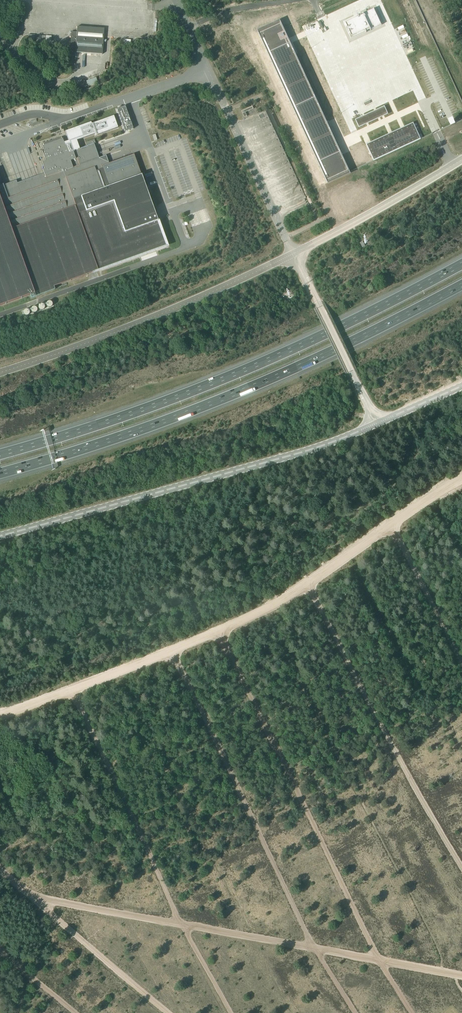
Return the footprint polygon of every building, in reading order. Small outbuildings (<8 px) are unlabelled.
[(370,29),(371,30),(382,25),(374,9),(363,14),(364,15),(360,18),(359,16),(343,23),(346,29),(348,28),(350,33),(348,34),(351,39),(366,32),(366,31),(370,29)] [(275,21),(256,30),(327,183),(350,172),(279,20),(276,21),(275,21)] [(75,52),(75,53),(102,55),(104,29),(77,27),(77,32),(71,32),(70,51),(75,52)] [(96,78),(86,81),(88,86),(98,83),(96,78)] [(133,129),(125,106),(116,109),(124,132),(133,129)] [(253,109),(254,109),(252,106),(242,111),(244,118),(245,117),(247,116),(245,112),(253,109)] [(79,149),(76,141),(95,134),(95,136),(118,128),(113,116),(91,124),(91,123),(65,132),(68,141),(66,142),(66,140),(64,141),(65,142),(62,143),(62,144),(62,145),(63,148),(63,147),(65,147),(67,153),(66,153),(67,154),(67,153),(72,152),(79,149)] [(403,132),(402,130),(368,145),(375,161),(419,141),(413,130),(407,133),(406,130),(403,132)] [(98,271),(77,214),(86,211),(81,197),(141,175),(134,155),(101,166),(102,169),(96,171),(92,161),(97,159),(92,145),(96,144),(94,140),(85,143),(87,146),(79,149),(72,152),(67,153),(67,154),(66,153),(67,153),(65,147),(63,147),(63,148),(62,145),(62,144),(62,143),(60,140),(55,142),(54,140),(41,145),(45,153),(43,154),(46,162),(47,162),(48,162),(49,164),(43,166),(44,169),(43,170),(45,176),(18,185),(17,182),(3,187),(0,179),(0,306),(89,274),(98,271)] [(167,246),(159,224),(141,175),(81,197),(86,211),(77,214),(98,271),(99,270),(167,246)]
